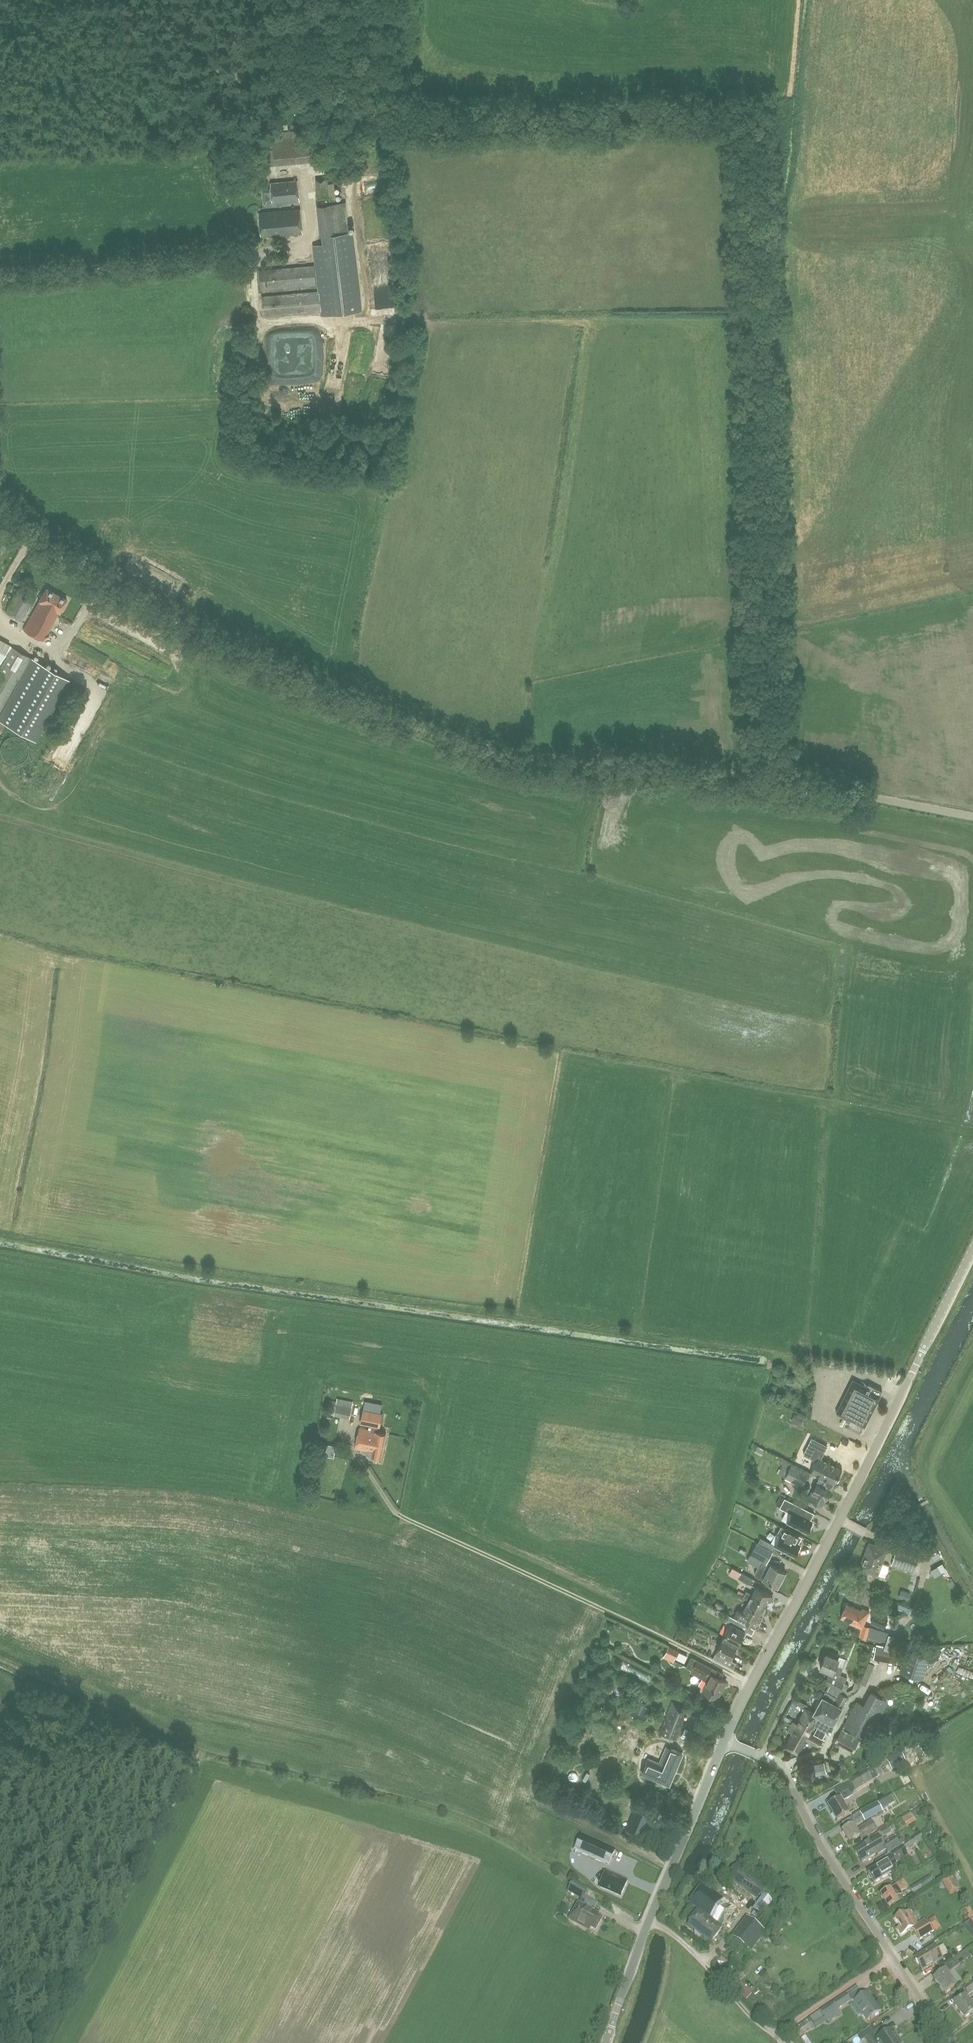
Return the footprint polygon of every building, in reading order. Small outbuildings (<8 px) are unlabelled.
[(275,150),(275,157),(299,156),(298,149),(275,150)] [(329,172),(316,174),(318,193),(335,191),(334,181),(330,182),(329,172)] [(298,180),(271,183),(272,203),(300,201),(298,180)] [(362,310),(352,232),(349,232),(345,202),(319,205),(323,244),(312,245),(318,292),(262,297),(264,316),(321,311),(322,315),(362,310)] [(301,209),(259,212),(261,237),(303,233),(301,209)] [(314,265),(259,270),(261,290),(316,285),(314,265)] [(327,323),(329,331),(340,328),(337,319),(327,323)] [(328,388),(339,390),(341,379),(330,377),(328,388)] [(67,599),(46,587),(38,601),(39,601),(23,629),(43,640),(59,612),(67,599)] [(18,589),(5,612),(22,621),(34,598),(18,589)] [(0,715),(0,720),(36,740),(70,680),(0,640),(0,657),(2,654),(6,656),(0,668),(0,711),(1,711),(21,674),(23,675),(0,715)] [(891,1388),(899,1370),(892,1367),(887,1378),(886,1377),(883,1384),(891,1388)] [(899,1379),(894,1388),(900,1391),(905,1383),(899,1379)] [(851,1419),(864,1426),(880,1394),(882,1390),(868,1383),(866,1387),(853,1380),(836,1414),(846,1419),(850,1421),(851,1419)] [(359,1428),(355,1449),(367,1451),(366,1455),(374,1457),(373,1460),(378,1461),(379,1458),(381,1458),(386,1434),(376,1432),(377,1426),(380,1427),(382,1413),(381,1413),(382,1404),(364,1400),(360,1423),(371,1425),(370,1431),(359,1428)] [(334,1415),(350,1418),(353,1404),(337,1401),(334,1415)] [(799,1418),(803,1409),(794,1406),(790,1414),(799,1418)] [(842,1470),(821,1459),(828,1446),(811,1437),(803,1454),(808,1456),(816,1461),(811,1471),(811,1472),(820,1477),(818,1480),(833,1488),(842,1470)] [(755,1439),(752,1445),(761,1449),(764,1443),(755,1439)] [(316,1454),(324,1455),(326,1444),(318,1442),(316,1454)] [(808,1472),(792,1464),(787,1474),(803,1482),(808,1472)] [(827,1499),(833,1488),(818,1480),(809,1499),(821,1505),(825,1498),(827,1499)] [(810,1497),(814,1487),(810,1485),(805,1495),(810,1497)] [(780,1496),(776,1504),(780,1506),(785,1498),(780,1496)] [(803,1516),(807,1509),(785,1498),(780,1507),(791,1513),(787,1522),(806,1532),(807,1531),(809,1531),(811,1527),(810,1526),(812,1520),(803,1516)] [(794,1533),(781,1526),(777,1533),(781,1535),(775,1546),(794,1556),(794,1555),(797,1555),(799,1551),(797,1549),(800,1544),(791,1539),(794,1533)] [(930,1550),(936,1546),(930,1538),(925,1541),(930,1550)] [(749,1556),(761,1562),(754,1573),(755,1576),(763,1580),(763,1579),(778,1586),(785,1572),(770,1564),(766,1562),(772,1551),(756,1542),(749,1556)] [(869,1543),(860,1568),(878,1574),(886,1549),(869,1543)] [(891,1565),(914,1572),(920,1554),(897,1547),(891,1565)] [(738,1578),(750,1584),(752,1578),(736,1569),(733,1575),(738,1578)] [(773,1595),(756,1587),(752,1594),(746,1591),(743,1596),(749,1600),(766,1608),(763,1607),(767,1600),(769,1601),(773,1595)] [(899,1597),(908,1600),(910,1593),(901,1590),(899,1597)] [(766,1608),(749,1600),(743,1612),(738,1610),(735,1615),(754,1626),(757,1620),(759,1621),(766,1608)] [(846,1604),(841,1617),(850,1621),(849,1623),(862,1628),(869,1611),(862,1608),(861,1610),(846,1604)] [(871,1623),(884,1628),(888,1618),(875,1613),(871,1623)] [(723,1637),(737,1645),(745,1631),(752,1635),(755,1629),(734,1618),(723,1637)] [(869,1627),(866,1636),(886,1642),(889,1633),(869,1627)] [(730,1659),(737,1645),(723,1637),(713,1657),(733,1668),(736,1663),(730,1659)] [(873,1657),(897,1662),(899,1651),(876,1647),(873,1657)] [(923,1678),(929,1658),(906,1650),(900,1671),(923,1678)] [(687,1656),(679,1652),(676,1658),(684,1662),(687,1656)] [(837,1697),(845,1701),(848,1696),(855,1691),(859,1682),(856,1681),(853,1688),(848,1691),(846,1690),(849,1685),(844,1682),(847,1677),(840,1674),(842,1668),(836,1665),(838,1658),(826,1653),(820,1667),(825,1669),(824,1670),(829,1673),(824,1682),(830,1685),(828,1690),(838,1695),(837,1697)] [(711,1668),(697,1660),(693,1667),(702,1672),(699,1676),(707,1681),(702,1690),(717,1698),(726,1681),(716,1676),(719,1671),(712,1667),(711,1668)] [(865,1685),(874,1664),(869,1662),(860,1682),(865,1685)] [(958,1667),(956,1672),(972,1679),(972,1672),(958,1666),(958,1667)] [(652,1699),(656,1694),(648,1687),(643,1692),(652,1699)] [(825,1691),(813,1713),(831,1722),(833,1723),(842,1707),(845,1701),(837,1697),(825,1691)] [(864,1707),(858,1703),(846,1725),(860,1732),(868,1718),(875,1721),(886,1701),(871,1693),(864,1707)] [(622,1708),(623,1709),(617,1720),(628,1725),(634,1714),(639,1718),(645,1707),(628,1697),(622,1708)] [(676,1739),(683,1722),(684,1719),(682,1718),(685,1711),(687,1712),(688,1708),(672,1701),(660,1732),(676,1739)] [(826,1732),(831,1722),(813,1713),(805,1709),(796,1726),(810,1734),(814,1725),(826,1732)] [(822,1740),(810,1734),(796,1726),(785,1746),(798,1753),(805,1739),(818,1747),(822,1740)] [(859,1739),(842,1730),(837,1738),(854,1748),(859,1739)] [(914,1743),(903,1745),(907,1761),(917,1759),(914,1743)] [(650,1760),(644,1774),(669,1784),(682,1753),(671,1748),(664,1766),(650,1760)] [(900,1752),(885,1760),(892,1771),(906,1763),(900,1752)] [(826,1770),(824,1761),(812,1763),(809,1761),(801,1763),(797,1768),(799,1775),(805,1779),(812,1777),(814,1773),(826,1770)] [(855,1791),(878,1777),(885,1773),(880,1763),(872,1767),(849,1781),(855,1791)] [(574,1784),(584,1788),(588,1779),(578,1776),(574,1784)] [(832,1804),(828,1806),(837,1821),(849,1814),(842,1802),(852,1797),(848,1790),(830,1800),(832,1804)] [(883,1809),(888,1806),(884,1799),(879,1802),(883,1809)] [(646,1814),(635,1809),(632,1816),(643,1821),(646,1814)] [(868,1821),(873,1818),(868,1809),(852,1818),(855,1823),(861,1820),(862,1822),(866,1819),(868,1821)] [(850,1843),(859,1837),(861,1839),(877,1830),(872,1822),(856,1831),(852,1824),(842,1831),(850,1843)] [(882,1837),(891,1832),(888,1826),(879,1831),(882,1837)] [(580,1835),(573,1850),(608,1866),(614,1851),(580,1835)] [(854,1851),(861,1863),(877,1854),(886,1849),(888,1854),(900,1847),(894,1838),(883,1844),(879,1837),(870,1842),(869,1840),(862,1845),(863,1846),(854,1851)] [(916,1844),(912,1840),(901,1846),(890,1853),(896,1863),(907,1856),(904,1851),(916,1844)] [(891,1860),(868,1873),(874,1884),(888,1875),(897,1870),(891,1860)] [(743,1869),(734,1881),(757,1899),(766,1887),(743,1869)] [(608,1873),(601,1887),(621,1897),(629,1883),(608,1873)] [(909,1888),(914,1895),(933,1883),(929,1877),(909,1888)] [(588,1888),(574,1881),(568,1892),(582,1900),(588,1888)] [(880,1894),(888,1907),(898,1902),(897,1901),(902,1900),(902,1895),(901,1891),(907,1888),(903,1881),(880,1894)] [(700,1910),(723,1927),(737,1908),(714,1891),(712,1893),(702,1885),(690,1903),(700,1910)] [(770,1898),(774,1902),(779,1898),(773,1893),(770,1895),(766,1892),(764,1894),(768,1898),(768,1897),(769,1898),(770,1898)] [(772,1903),(763,1896),(753,1909),(763,1916),(772,1903)] [(596,1931),(603,1919),(598,1916),(597,1913),(580,1904),(571,1920),(588,1929),(591,1929),(591,1928),(596,1931)] [(712,1941),(723,1927),(700,1910),(689,1924),(712,1941)] [(897,1928),(901,1935),(913,1928),(920,1940),(933,1932),(927,1921),(922,1925),(920,1922),(918,1923),(910,1910),(904,1913),(904,1912),(894,1918),(900,1927),(897,1928)] [(747,1916),(731,1936),(751,1952),(766,1931),(747,1916)] [(910,1958),(932,1946),(929,1941),(908,1952),(910,1958)] [(936,1962),(940,1967),(958,1955),(955,1951),(950,1954),(941,1958),(934,1946),(914,1958),(922,1970),(936,1962)] [(958,1955),(940,1967),(943,1972),(934,1979),(945,1994),(956,1985),(948,1974),(958,1966),(971,1957),(966,1950),(958,1956),(958,1955)] [(732,1978),(739,1971),(734,1966),(728,1973),(732,1978)] [(963,1988),(968,1995),(972,1991),(972,1981),(963,1988)] [(867,2020),(872,2017),(880,2011),(867,1992),(854,2001),(867,2020)] [(825,2016),(837,2009),(850,2000),(846,1994),(821,2010),(825,2016)] [(970,2002),(965,1996),(954,2004),(964,2018),(972,2012),(972,2000),(970,2002)] [(898,2038),(892,2029),(880,2037),(876,2030),(864,2038),(867,2042),(891,2042),(898,2038)]
